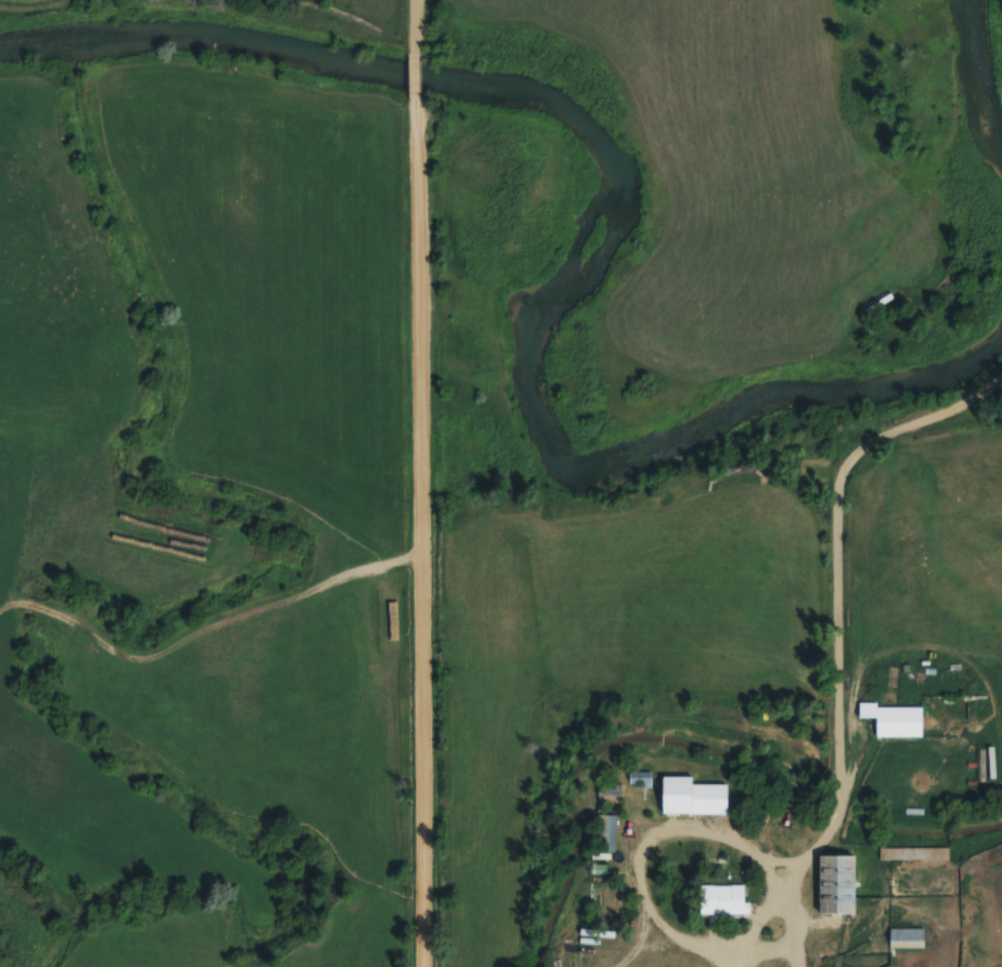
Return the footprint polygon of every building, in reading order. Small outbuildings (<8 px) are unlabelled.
[(395,627),(395,600),(384,600),(384,627),(395,627)] [(922,707),(877,707),(877,737),(922,737),(922,707)] [(650,785),(650,772),(630,772),(630,785),(650,785)] [(728,785),(692,785),(693,777),(663,777),(663,815),(728,815),(728,785)] [(616,852),(616,815),(597,815),(597,852),(616,852)] [(949,861),(949,848),(879,848),(879,861),(949,861)] [(820,858),(820,915),(855,915),(855,858),(820,858)] [(745,914),(745,886),(702,886),(702,914),(745,914)] [(924,948),(924,928),(889,928),(889,948),(924,948)]
